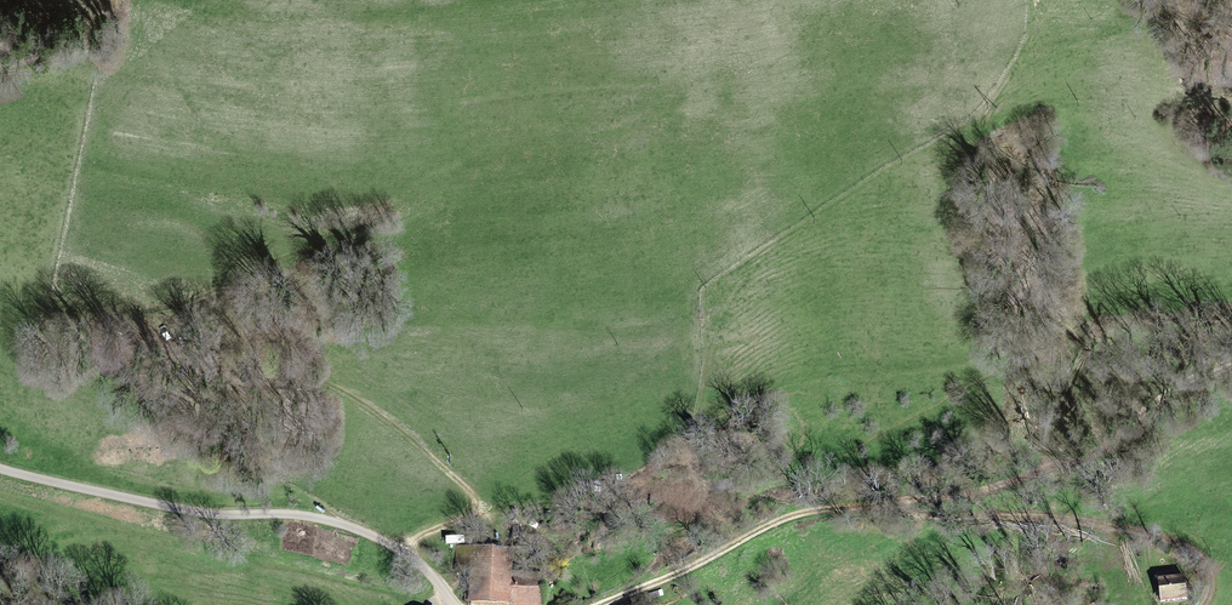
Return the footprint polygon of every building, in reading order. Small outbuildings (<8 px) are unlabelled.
[(470,604),(486,604),(542,604),(544,575),(511,574),(512,549),(455,547),(454,573),(472,574),(470,604)] [(1186,579),(1160,580),(1161,601),(1187,600),(1186,579)]
